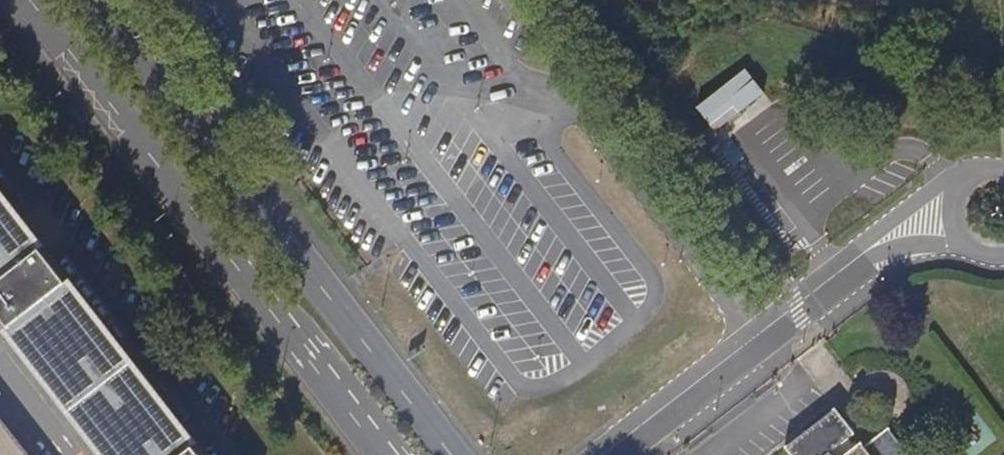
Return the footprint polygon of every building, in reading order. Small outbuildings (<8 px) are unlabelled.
[(748,71),(699,109),(718,133),(767,95),(748,71)] [(186,438),(59,275),(33,241),(0,199),(0,317),(2,319),(107,454),(199,454),(186,438)] [(889,428),(863,446),(833,409),(786,446),(793,454),(910,454),(889,428)] [(0,416),(0,454),(30,454),(0,416)]
